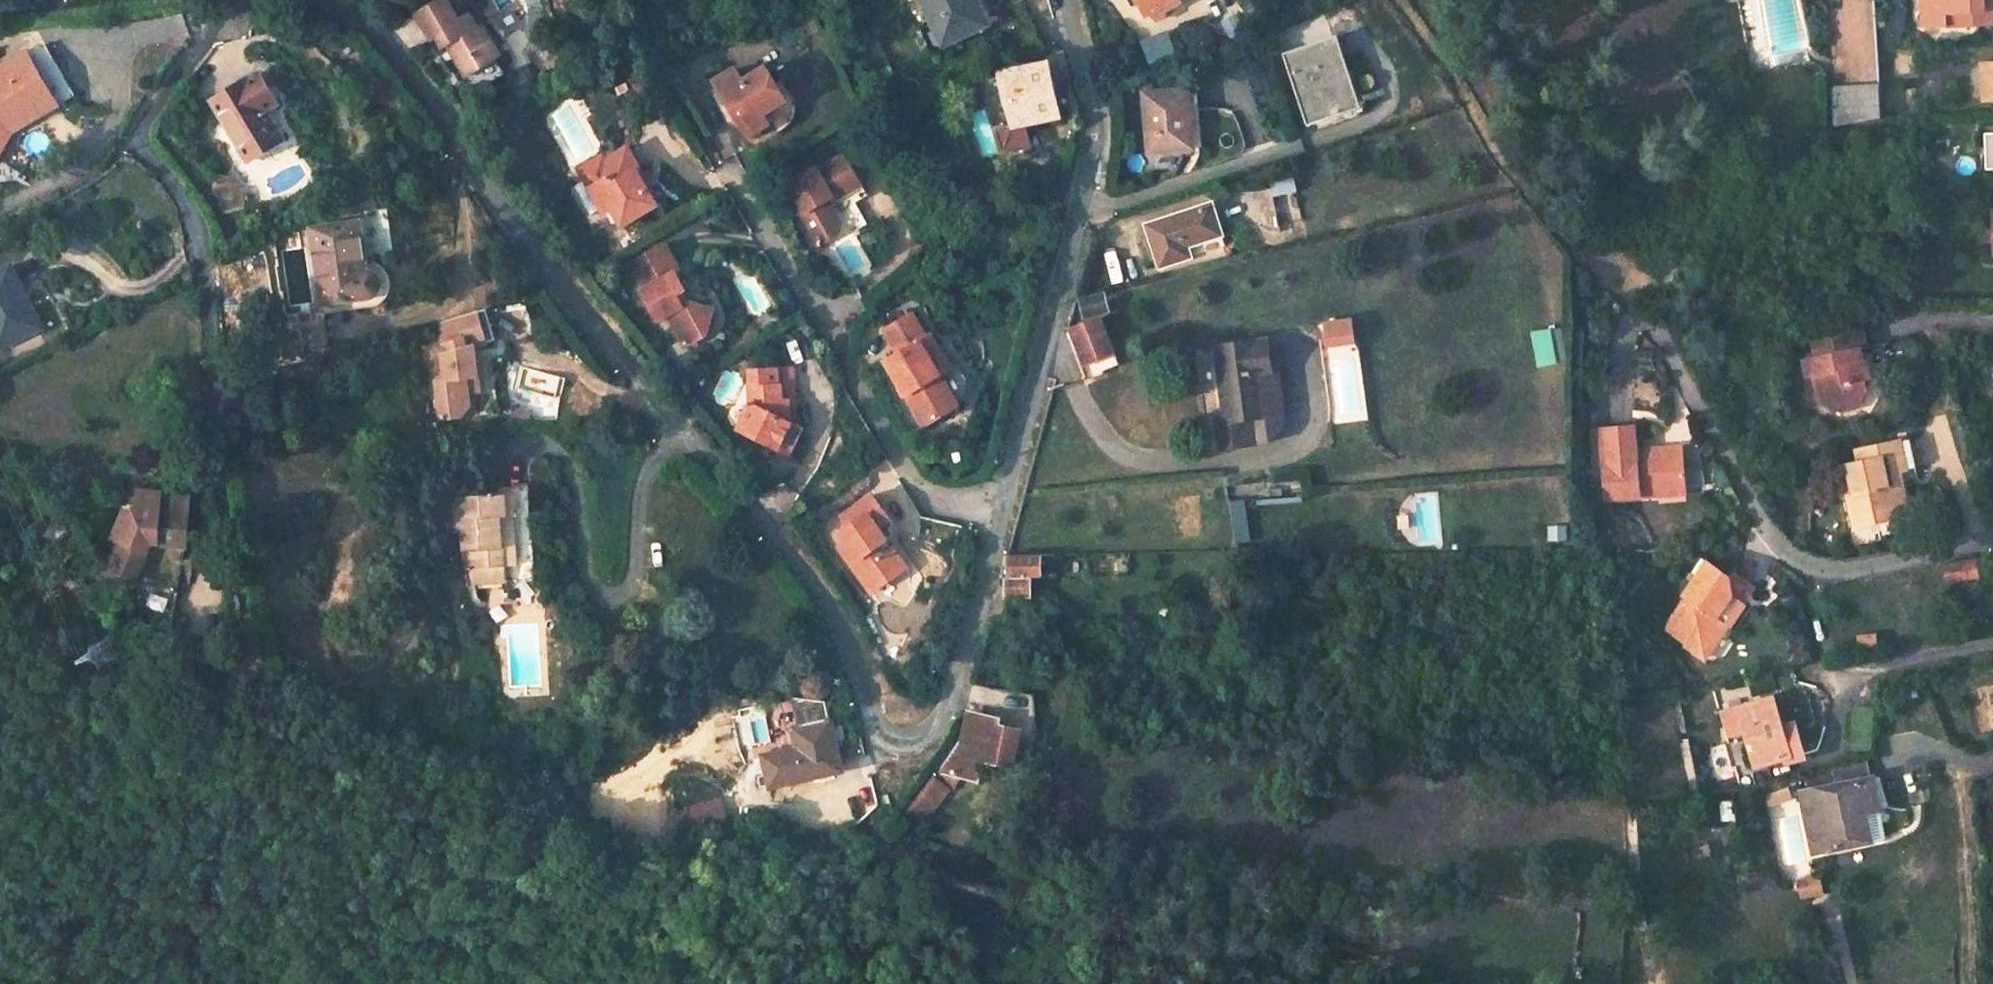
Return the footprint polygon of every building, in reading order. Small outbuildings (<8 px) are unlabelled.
[(932,39),(982,19),(973,0),(914,0),(932,39)] [(1138,8),(1159,0),(1135,0),(1138,8)] [(1992,22),(1992,0),(1924,0),(1924,23),(1992,22)] [(412,27),(406,31),(411,40),(418,35),(428,50),(435,47),(444,59),(450,56),(467,84),(499,64),(484,40),(481,43),(468,25),(456,33),(440,10),(412,27)] [(411,40),(406,31),(388,42),(406,62),(428,50),(418,35),(411,40)] [(1324,31),(1282,45),(1304,108),(1345,95),(1324,31)] [(49,38),(0,63),(0,123),(6,115),(57,88),(62,97),(75,90),(49,38)] [(1025,58),(975,76),(990,125),(1020,120),(1058,114),(1052,84),(1067,80),(1060,46),(1044,51),(1046,58),(1028,65),(1025,58)] [(1979,58),(1980,92),(1992,92),(1992,58),(1979,58)] [(715,80),(750,138),(770,126),(762,112),(766,110),(786,98),(769,68),(744,82),(736,69),(716,79),(715,80)] [(253,73),(202,103),(236,165),(279,143),(254,104),(266,95),(253,73)] [(1877,78),(1828,81),(1831,119),(1879,108),(1877,78)] [(1186,79),(1138,95),(1158,153),(1207,138),(1186,79)] [(0,123),(0,141),(13,122),(62,97),(57,88),(6,115),(0,123)] [(1020,120),(990,125),(994,146),(1023,142),(1020,120)] [(579,168),(605,214),(615,208),(623,226),(659,205),(649,186),(637,182),(644,167),(632,145),(606,159),(604,155),(579,168)] [(785,182),(801,211),(795,215),(812,247),(835,235),(836,212),(866,197),(842,155),(814,171),(811,167),(785,182)] [(773,189),(789,217),(795,215),(801,211),(785,182),(773,189)] [(364,204),(314,218),(335,290),(382,277),(384,276),(386,275),(388,274),(390,273),(392,271),(393,269),(394,267),(394,265),(395,263),(395,261),(395,259),(393,257),(392,256),(390,255),(388,254),(386,254),(378,254),(364,204)] [(1222,211),(1150,226),(1159,264),(1191,259),(1187,243),(1227,235),(1222,211)] [(1227,235),(1187,243),(1191,259),(1232,250),(1227,235)] [(632,274),(661,322),(669,318),(686,346),(706,334),(718,308),(700,305),(699,305),(693,304),(686,307),(680,298),(688,293),(678,276),(681,273),(666,248),(629,269),(632,274)] [(32,316),(0,260),(0,334),(32,316)] [(1102,293),(1085,297),(1089,311),(1106,308),(1102,293)] [(486,392),(481,343),(503,336),(493,301),(443,316),(449,337),(456,335),(459,349),(445,353),(449,380),(442,381),(447,420),(471,417),(478,408),(476,394),(486,392)] [(885,362),(923,427),(951,412),(933,382),(942,376),(922,341),(908,315),(881,331),(895,356),(885,362)] [(1351,339),(1350,320),(1322,322),(1323,340),(1351,339)] [(1058,338),(1071,371),(1104,359),(1092,325),(1058,338)] [(1536,332),(1540,367),(1562,365),(1559,330),(1536,332)] [(922,341),(942,376),(951,371),(931,335),(922,341)] [(1802,389),(1802,391),(1809,390),(1814,411),(1830,419),(1849,415),(1859,405),(1857,391),(1864,389),(1861,372),(1856,372),(1853,356),(1862,355),(1862,353),(1859,336),(1806,345),(1810,366),(1805,367),(1797,368),(1802,389)] [(1224,370),(1226,415),(1209,416),(1210,445),(1267,442),(1266,414),(1265,377),(1274,377),(1273,344),(1223,345),(1224,370)] [(784,421),(783,405),(791,405),(789,367),(747,369),(748,400),(733,424),(785,459),(801,433),(791,426),(784,421)] [(933,382),(951,412),(960,407),(942,376),(933,382)] [(1601,496),(1655,494),(1654,485),(1681,483),(1679,444),(1634,446),(1633,424),(1604,425),(1607,463),(1600,463),(1601,496)] [(1902,442),(1895,443),(1901,474),(1909,473),(1902,442)] [(1895,443),(1852,452),(1854,466),(1844,468),(1846,480),(1844,481),(1847,497),(1854,528),(1873,524),(1872,518),(1892,514),(1899,513),(1892,476),(1899,475),(1901,474),(1895,443)] [(1899,475),(1892,476),(1899,513),(1907,511),(1899,475)] [(514,485),(456,480),(452,513),(461,518),(456,546),(500,553),(503,505),(513,504),(514,485)] [(898,480),(880,488),(895,518),(913,509),(898,480)] [(1844,481),(1836,482),(1840,499),(1847,497),(1844,481)] [(1655,494),(1681,493),(1681,483),(1654,485),(1655,494)] [(129,507),(123,507),(106,547),(111,549),(103,567),(106,569),(105,572),(128,581),(141,549),(153,545),(181,544),(183,490),(130,489),(129,507)] [(835,539),(865,590),(900,570),(886,546),(880,538),(890,531),(883,520),(891,515),(879,493),(846,511),(851,520),(841,526),(845,532),(846,534),(835,539)] [(74,506),(57,501),(43,544),(60,549),(74,506)] [(1892,514),(1872,518),(1873,524),(1893,520),(1892,514)] [(886,546),(900,570),(910,564),(890,531),(880,538),(886,546)] [(500,553),(456,546),(453,563),(497,569),(500,553)] [(1036,552),(1007,553),(1007,574),(1029,573),(1037,573),(1036,552)] [(1280,559),(1272,559),(1273,574),(1266,576),(1266,593),(1281,592),(1280,559)] [(1976,559),(1946,564),(1949,581),(1979,576),(1976,559)] [(1676,602),(1654,635),(1679,651),(1689,636),(1700,643),(1710,626),(1718,632),(1742,592),(1694,561),(1671,598),(1676,602)] [(1007,574),(1002,574),(1003,593),(1029,594),(1029,573),(1007,574)] [(183,607),(128,581),(124,592),(182,620),(183,607)] [(1679,651),(1699,664),(1718,632),(1710,626),(1700,643),(1689,636),(1679,651)] [(1772,695),(1736,707),(1754,763),(1790,752),(1772,695)] [(990,711),(960,703),(960,724),(936,766),(962,773),(978,776),(983,761),(1002,766),(1009,758),(1015,728),(988,723),(990,711)] [(831,717),(787,726),(791,746),(757,753),(763,786),(799,779),(826,772),(835,767),(838,762),(838,750),(831,717)] [(932,774),(909,809),(929,822),(952,787),(932,774)] [(1885,778),(1814,792),(1825,851),(1871,844),(1864,813),(1884,810),(1892,809),(1885,778)] [(1884,810),(1864,813),(1871,844),(1891,839),(1884,810)] [(1804,877),(1805,899),(1826,898),(1824,876),(1804,877)]
